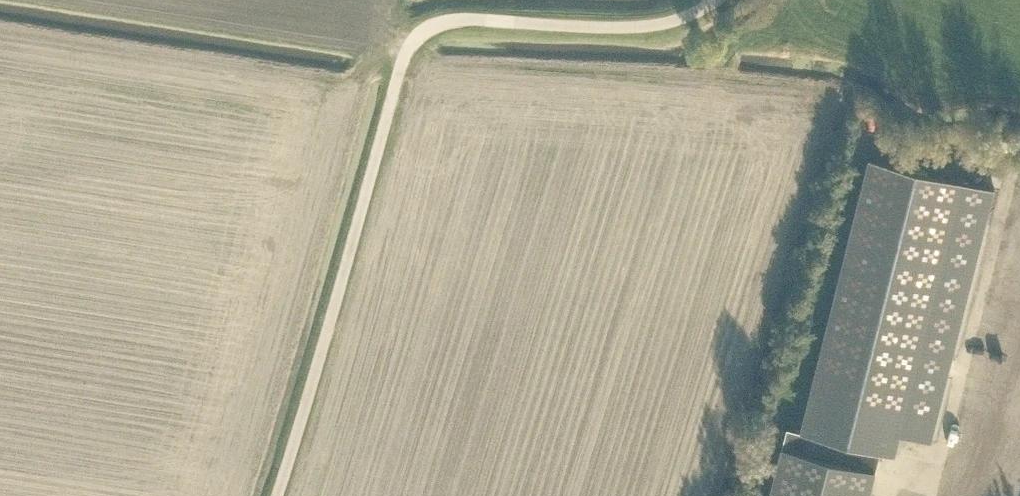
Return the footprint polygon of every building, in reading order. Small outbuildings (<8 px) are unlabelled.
[(869,157),(800,430),(787,427),(769,495),(869,495),(880,450),(894,454),(900,433),(931,441),(994,188),(869,157)]
